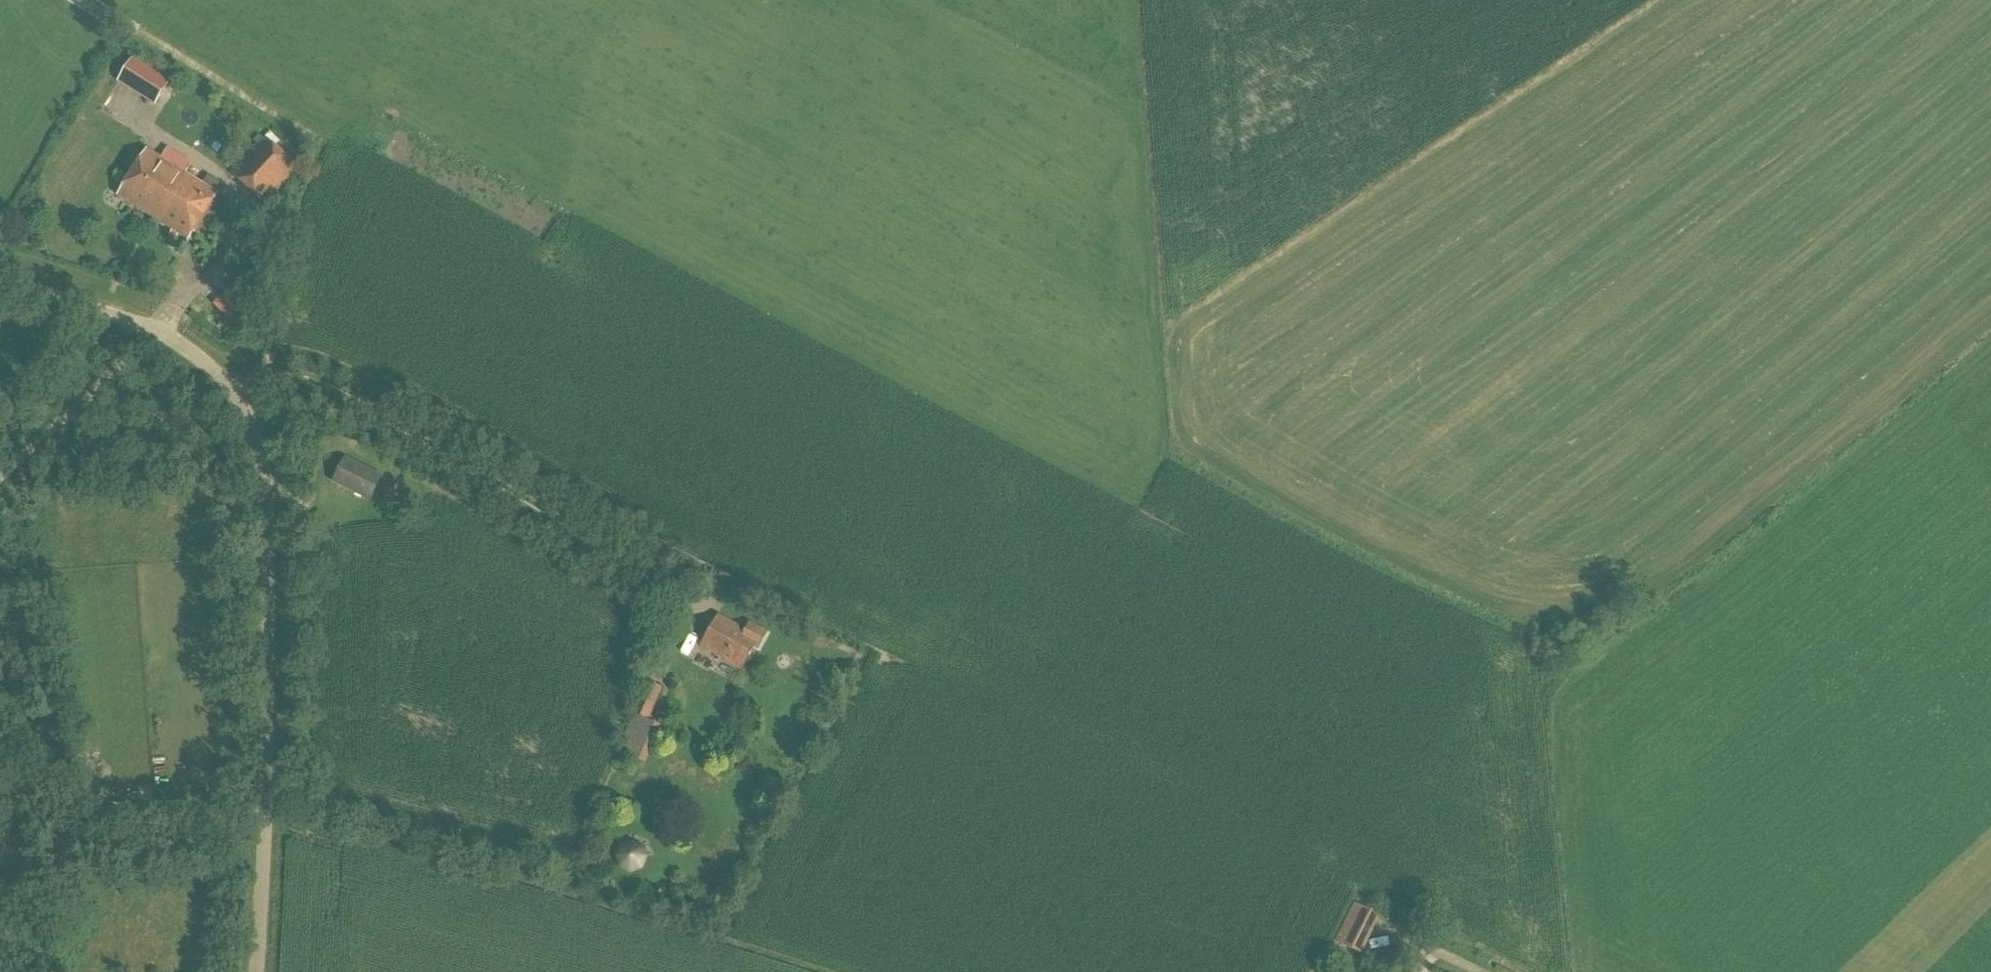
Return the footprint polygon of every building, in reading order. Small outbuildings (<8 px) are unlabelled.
[(155,105),(170,81),(133,58),(118,82),(155,105)] [(265,205),(298,169),(263,135),(229,171),(265,205)] [(150,216),(180,170),(147,149),(118,196),(150,216)] [(187,239),(216,193),(180,170),(150,216),(187,239)] [(269,285),(252,267),(246,273),(245,272),(213,304),(232,324),(265,292),(263,290),(269,285)] [(368,498),(379,477),(345,459),(334,480),(368,498)] [(742,668),(759,639),(717,616),(701,645),(742,668)] [(645,763),(661,725),(649,720),(662,687),(646,680),(621,739),(617,751),(645,763)] [(631,873),(643,869),(648,857),(643,844),(631,840),(620,844),(615,855),(619,868),(631,873)] [(1342,942),(1371,954),(1389,912),(1360,900),(1342,942)]
